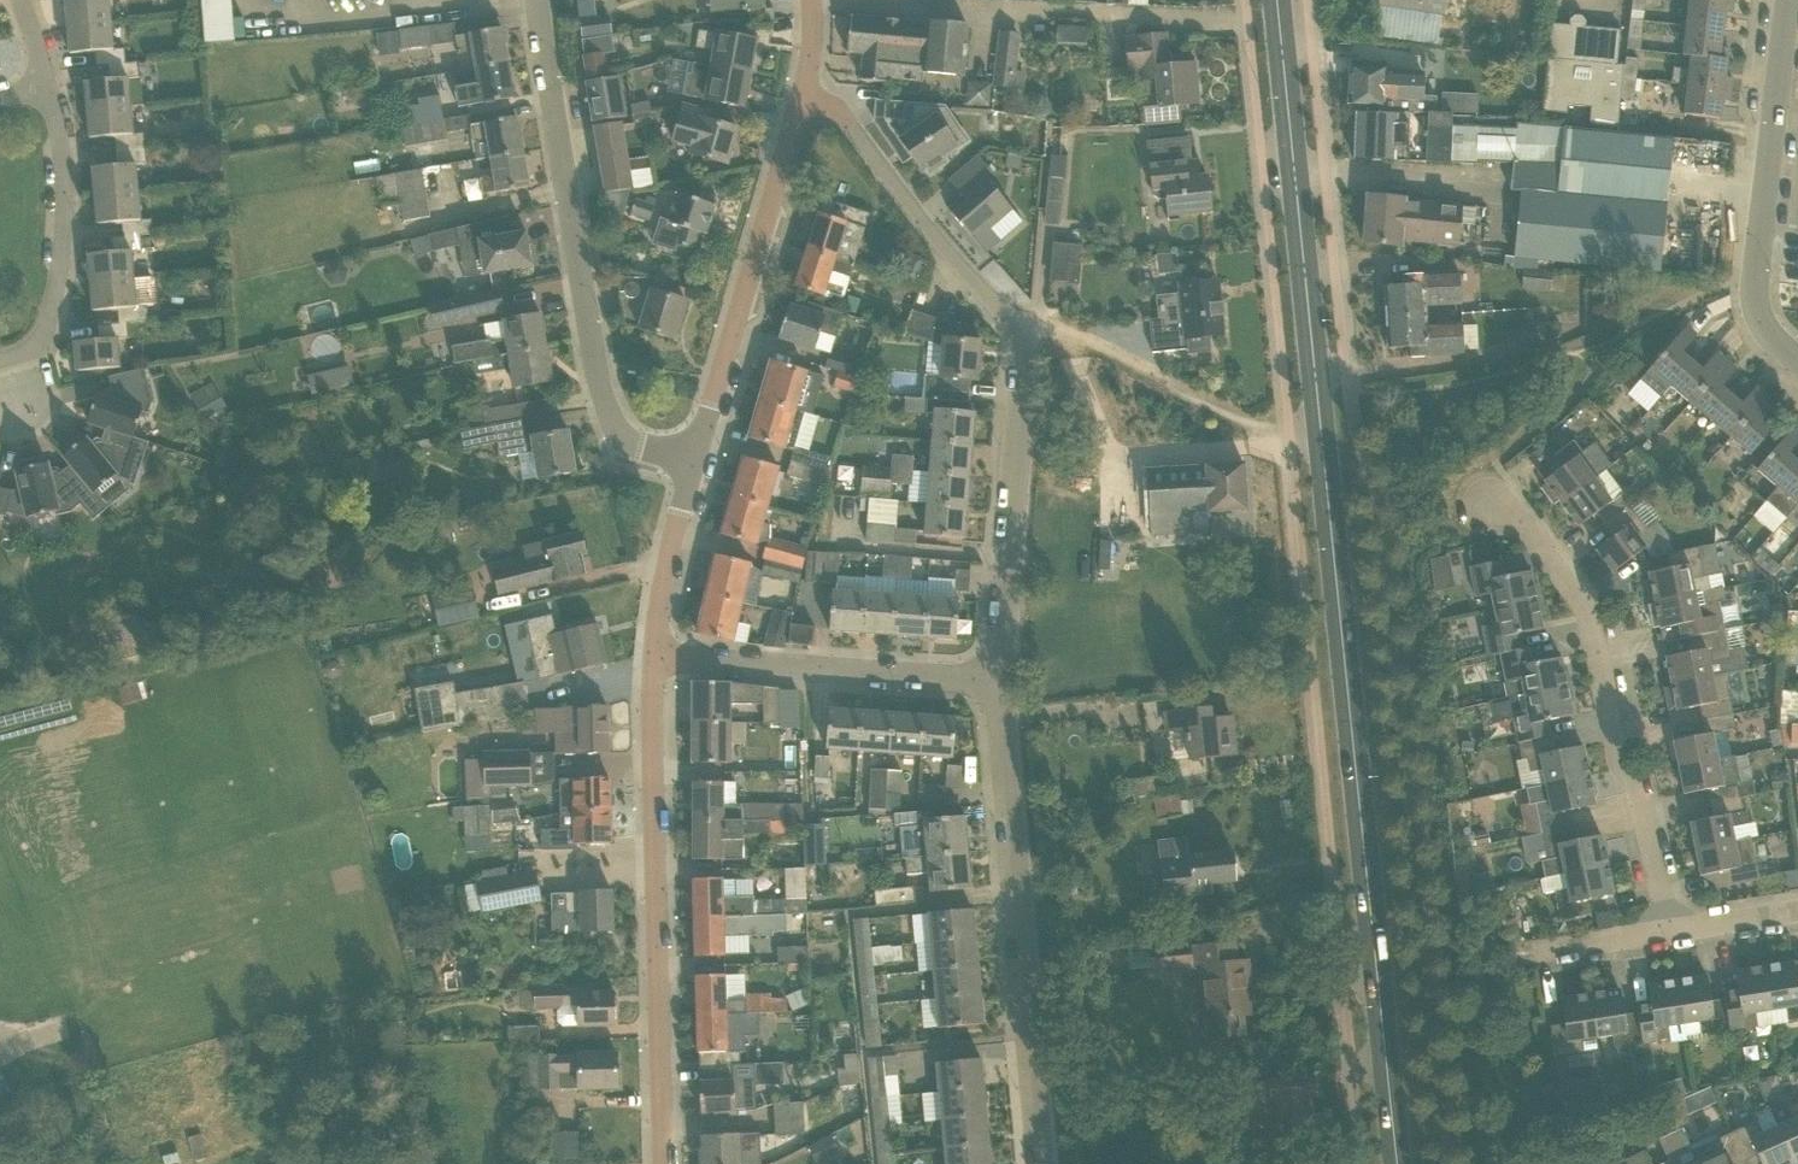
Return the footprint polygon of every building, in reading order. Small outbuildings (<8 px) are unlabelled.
[(68,25),(113,21),(111,0),(66,0),(68,25)] [(235,41),(235,38),(245,37),(244,19),(233,20),(232,0),(202,0),(205,43),(235,41)] [(718,10),(742,9),(742,11),(747,11),(746,8),(761,7),(760,0),(707,0),(707,6),(710,6),(711,10),(718,10)] [(1380,5),(1441,14),(1443,0),(1381,0),(1380,5)] [(1631,10),(1644,11),(1645,4),(1660,6),(1661,0),(1633,0),(1631,10)] [(1686,25),(1723,29),(1725,12),(1733,13),(1734,1),(1725,0),(1689,0),(1686,25)] [(876,53),(879,18),(851,16),(847,52),(864,53),(861,80),(887,82),(888,78),(886,77),(889,55),(876,53)] [(1618,66),(1618,65),(1621,29),(1585,26),(1585,21),(1582,17),(1576,16),(1571,20),(1571,25),(1551,23),(1548,58),(1618,66)] [(582,38),(612,34),(609,17),(597,19),(580,21),(582,38)] [(886,77),(888,78),(923,81),(924,71),(963,75),(968,26),(927,22),(927,23),(879,18),(876,53),(889,55),(886,77)] [(1628,39),(1641,40),(1643,20),(1630,19),(1628,39)] [(71,53),(89,51),(95,51),(97,66),(108,65),(126,63),(125,49),(115,50),(113,21),(68,25),(71,53)] [(1721,47),(1723,29),(1686,25),(1682,55),(1690,56),(1690,55),(1727,60),(1729,48),(1721,47)] [(432,46),(429,26),(399,30),(402,49),(432,46)] [(1090,42),(1091,27),(1068,26),(1067,41),(1090,42)] [(502,28),(478,32),(468,33),(469,35),(455,37),(456,43),(458,53),(471,51),(474,67),(508,62),(502,28)] [(756,40),(732,35),(699,29),(695,47),(713,51),(710,66),(749,73),(756,40)] [(397,31),(382,33),(377,34),(380,56),(400,54),(397,31)] [(1143,108),(1144,124),(1179,120),(1178,105),(1200,103),(1196,62),(1170,65),(1167,33),(1124,37),(1124,56),(1137,54),(1142,82),(1154,81),(1157,107),(1143,108)] [(603,54),(585,57),(588,78),(607,75),(603,54)] [(1725,77),(1727,60),(1690,55),(1690,56),(1689,69),(1674,67),(1672,83),(1686,84),(1731,90),(1733,78),(1725,77)] [(1014,70),(1015,59),(998,56),(994,86),(1021,90),(1023,71),(1014,70)] [(1624,65),(1618,65),(1618,66),(1548,58),(1543,111),(1567,113),(1568,105),(1591,107),(1590,125),(1618,127),(1618,126),(1621,97),(1623,77),(1624,65)] [(1623,77),(1636,79),(1638,59),(1626,58),(1625,65),(1624,65),(1623,77)] [(108,65),(109,79),(85,81),(88,110),(132,106),(130,78),(139,77),(138,62),(126,63),(108,65)] [(466,106),(490,102),(514,98),(508,62),(474,67),(474,70),(461,72),(466,106)] [(683,95),(720,102),(743,106),(749,73),(710,66),(694,63),(691,74),(688,73),(683,95)] [(1348,104),(1382,106),(1382,111),(1414,112),(1418,113),(1419,100),(1441,100),(1443,78),(1425,77),(1425,71),(1414,71),(1350,67),(1348,104)] [(594,122),(626,116),(619,76),(587,81),(594,122)] [(1636,80),(1636,79),(1623,77),(1621,97),(1635,98),(1635,97),(1636,80)] [(992,102),(993,82),(968,81),(968,101),(992,102)] [(1731,90),(1686,84),(1683,114),(1696,115),(1720,118),(1722,100),(1730,101),(1731,90)] [(1477,113),(1478,94),(1461,94),(1461,112),(1477,113)] [(407,125),(444,118),(441,105),(440,95),(418,99),(419,104),(404,107),(407,125)] [(631,105),(633,115),(651,112),(649,102),(631,105)] [(941,157),(957,147),(936,115),(937,108),(944,109),(945,107),(878,102),(876,121),(898,152),(906,147),(922,171),(927,167),(930,172),(944,162),(941,157)] [(689,153),(709,158),(727,163),(733,143),(737,127),(706,119),(708,110),(683,103),(671,142),(691,147),(689,153)] [(90,138),(108,136),(114,136),(115,150),(146,148),(144,133),(134,134),(132,106),(88,110),(90,138)] [(1380,159),(1396,160),(1396,159),(1408,160),(1409,147),(1410,124),(1414,124),(1414,112),(1382,111),(1381,114),(1357,113),(1355,159),(1356,159),(1356,158),(1380,159)] [(1558,191),(1561,164),(1565,127),(1522,122),(1522,125),(1516,125),(1516,130),(1483,127),(1484,118),(1453,115),(1428,113),(1426,161),(1477,163),(1477,161),(1525,163),(1523,188),(1558,191)] [(1484,118),(1483,127),(1516,130),(1516,125),(1522,125),(1522,122),(1523,117),(1485,114),(1484,118)] [(517,117),(493,121),(470,125),(471,129),(476,159),(489,157),(523,151),(517,117)] [(406,146),(447,140),(446,133),(444,118),(407,125),(402,126),(406,146)] [(622,121),(618,122),(594,126),(606,193),(631,188),(634,188),(631,172),(628,154),(631,154),(629,141),(626,141),(622,121)] [(1565,127),(1561,164),(1558,191),(1596,195),(1599,170),(1590,169),(1593,130),(1565,127)] [(1672,137),(1648,135),(1593,130),(1590,169),(1599,170),(1596,195),(1666,202),(1672,137)] [(115,150),(117,165),(93,167),(95,195),(139,191),(137,163),(147,163),(146,148),(115,150)] [(482,194),(505,190),(529,186),(523,151),(489,157),(492,175),(479,177),(482,194)] [(1020,170),(1023,155),(1008,153),(1005,167),(1020,170)] [(968,164),(978,175),(960,191),(964,196),(948,209),(982,247),(983,247),(973,236),(987,223),(991,228),(1013,209),(987,179),(994,173),(978,155),(968,164)] [(1196,160),(1172,163),(1149,165),(1152,191),(1165,190),(1167,215),(1211,211),(1207,175),(1198,176),(1196,160)] [(403,222),(430,217),(421,169),(376,177),(381,205),(399,202),(403,222)] [(1060,225),(1064,179),(1049,178),(1045,224),(1060,225)] [(631,188),(606,193),(608,211),(626,208),(632,189),(631,188)] [(1666,202),(1596,195),(1558,191),(1523,188),(1516,257),(1504,256),(1503,267),(1524,269),(1524,266),(1554,269),(1554,261),(1568,262),(1659,271),(1666,202)] [(98,224),(116,222),(122,221),(123,236),(141,234),(141,235),(153,234),(152,220),(142,220),(139,191),(95,195),(98,224)] [(699,200),(676,193),(666,222),(680,227),(675,242),(693,248),(698,232),(706,234),(717,198),(701,193),(699,200)] [(1365,242),(1389,244),(1404,245),(1404,240),(1459,246),(1464,204),(1392,197),(1368,195),(1364,242),(1365,242)] [(632,214),(649,220),(654,205),(646,202),(647,199),(637,196),(632,214)] [(854,265),(863,236),(870,213),(825,199),(820,213),(819,213),(807,250),(854,265)] [(476,224),(429,235),(433,252),(460,245),(462,257),(481,254),(484,274),(532,266),(526,231),(513,233),(480,239),(476,224)] [(111,237),(112,252),(88,254),(91,282),(135,278),(133,250),(142,249),(141,235),(141,234),(123,236),(111,237)] [(429,235),(412,239),(416,255),(433,252),(429,235)] [(1072,244),(1053,242),(1050,280),(1066,282),(1068,282),(1070,264),(1080,265),(1082,245),(1072,244)] [(795,286),(818,294),(842,301),(854,265),(807,250),(795,286)] [(1524,266),(1524,269),(1521,289),(1552,292),(1554,269),(1524,266)] [(1423,276),(1423,274),(1403,275),(1403,284),(1384,285),(1386,317),(1423,315),(1423,313),(1426,313),(1426,306),(1423,306),(1423,303),(1461,303),(1461,275),(1423,276)] [(617,277),(623,312),(625,323),(675,338),(686,300),(670,295),(674,282),(657,277),(617,277)] [(137,306),(135,278),(91,282),(94,310),(118,308),(119,322),(128,321),(128,323),(148,321),(147,305),(137,306)] [(1224,335),(1222,315),(1220,303),(1215,304),(1212,280),(1178,284),(1179,293),(1157,295),(1159,318),(1150,319),(1153,352),(1188,349),(1187,338),(1224,335)] [(498,287),(452,298),(458,321),(504,310),(498,287)] [(802,344),(815,349),(820,331),(836,336),(843,314),(809,302),(807,310),(789,305),(779,337),(802,344)] [(904,333),(928,342),(930,342),(941,319),(912,309),(904,333)] [(541,314),(517,318),(502,321),(502,322),(484,325),(486,340),(452,346),(455,363),(494,356),(494,357),(547,347),(541,314)] [(1542,315),(1546,341),(1560,339),(1558,328),(1551,329),(1549,314),(1542,315)] [(1408,357),(1432,355),(1464,354),(1463,322),(1427,323),(1427,317),(1423,317),(1423,315),(1386,317),(1388,348),(1407,347),(1408,357)] [(930,342),(928,342),(926,374),(924,374),(922,399),(928,399),(969,402),(971,379),(978,379),(981,341),(974,341),(975,325),(948,322),(941,319),(930,342)] [(77,371),(101,369),(121,367),(119,338),(129,337),(128,323),(128,321),(119,322),(97,325),(99,338),(99,340),(75,342),(77,371)] [(1533,322),(1502,333),(1510,357),(1541,346),(1533,322)] [(1640,379),(1658,395),(1661,397),(1670,386),(1691,361),(1681,352),(1697,334),(1687,325),(1640,379)] [(510,369),(513,387),(552,381),(547,347),(494,357),(497,372),(510,369)] [(857,377),(862,361),(831,351),(830,353),(826,367),(839,371),(857,377)] [(1670,386),(1689,403),(1727,360),(1717,351),(1702,370),(1691,361),(1670,386)] [(1635,356),(1634,355),(1624,367),(1635,376),(1645,364),(1635,356)] [(824,376),(795,367),(772,360),(761,398),(809,413),(813,414),(824,376)] [(1689,403),(1710,421),(1731,395),(1721,387),(1737,368),(1727,360),(1689,403)] [(315,394),(358,383),(353,364),(310,376),(315,394)] [(89,400),(85,413),(90,415),(88,422),(106,427),(132,436),(140,410),(147,412),(152,397),(145,368),(109,377),(113,391),(109,392),(107,398),(97,395),(95,401),(89,400)] [(857,377),(839,371),(834,386),(852,392),(857,377)] [(204,419),(226,406),(212,383),(190,396),(204,419)] [(1710,421),(1730,438),(1767,394),(1757,386),(1741,404),(1731,395),(1710,421)] [(1750,456),(1756,448),(1772,430),(1761,421),(1777,403),(1767,394),(1730,438),(1731,439),(1725,445),(1741,460),(1747,453),(1750,456)] [(928,399),(922,399),(906,397),(905,411),(927,413),(928,399)] [(750,438),(773,445),(786,449),(787,445),(795,447),(791,461),(829,472),(834,457),(800,447),(809,413),(761,398),(750,438)] [(485,426),(521,419),(519,405),(483,410),(485,426)] [(975,412),(934,409),(931,440),(972,443),(975,412)] [(466,413),(469,429),(485,426),(483,410),(466,413)] [(532,451),(537,478),(575,472),(568,430),(525,437),(521,419),(485,426),(469,429),(459,431),(462,448),(497,441),(500,457),(532,451)] [(98,442),(93,446),(86,437),(81,442),(78,439),(67,448),(69,451),(64,456),(71,464),(95,492),(115,475),(118,479),(130,483),(134,485),(149,442),(132,436),(106,427),(101,443),(98,442)] [(1554,504),(1559,500),(1561,502),(1605,469),(1588,448),(1599,439),(1590,427),(1554,454),(1563,466),(1544,480),(1546,483),(1541,487),(1554,504)] [(1778,445),(1756,470),(1776,487),(1797,462),(1788,453),(1797,442),(1797,430),(1793,427),(1778,445)] [(972,443),(931,440),(929,472),(970,475),(972,443)] [(1645,453),(1652,446),(1647,442),(1640,449),(1645,453)] [(891,469),(913,471),(914,457),(892,454),(891,468),(891,469)] [(781,467),(767,464),(744,457),(733,495),(769,506),(781,467)] [(59,514),(73,510),(80,504),(93,520),(107,508),(95,492),(71,464),(59,474),(56,472),(51,473),(48,463),(39,465),(38,460),(21,464),(23,469),(17,471),(21,488),(12,490),(7,512),(28,515),(29,517),(58,509),(59,514)] [(208,461),(205,471),(221,476),(221,475),(224,466),(208,461)] [(829,472),(791,461),(786,475),(825,487),(829,472)] [(1797,462),(1776,487),(1765,501),(1786,518),(1797,505),(1796,505),(1797,503),(1797,462)] [(1151,535),(1175,533),(1196,532),(1194,513),(1247,509),(1244,463),(1147,469),(1151,535)] [(912,485),(913,471),(891,469),(891,468),(864,466),(861,491),(890,493),(891,484),(912,485)] [(1624,493),(1605,469),(1561,502),(1579,526),(1597,512),(1606,523),(1629,506),(1620,496),(1624,493)] [(929,472),(926,503),(967,507),(970,475),(929,472)] [(722,534),(758,545),(758,542),(767,542),(764,556),(766,557),(802,567),(806,547),(769,537),(769,526),(764,524),(769,506),(733,495),(722,534)] [(924,535),(940,536),(964,538),(967,507),(926,503),(924,535)] [(1613,572),(1632,557),(1645,548),(1653,557),(1668,554),(1668,553),(1669,553),(1668,553),(1672,552),(1668,535),(1657,522),(1648,530),(1629,506),(1606,523),(1614,535),(1596,549),(1613,572)] [(1727,518),(1719,509),(1712,516),(1720,525),(1727,518)] [(866,540),(916,545),(917,530),(896,528),(896,525),(867,523),(866,540)] [(498,594),(562,579),(585,573),(581,554),(586,553),(581,532),(544,541),(547,556),(492,569),(498,594)] [(1668,554),(1672,567),(1649,572),(1654,600),(1695,593),(1710,590),(1707,576),(1717,574),(1720,569),(1714,544),(1672,553),(1672,552),(1668,553),(1669,553),(1668,553),(1668,554)] [(823,583),(837,584),(837,590),(833,590),(830,630),(861,632),(865,576),(838,574),(840,553),(808,551),(805,581),(821,583),(823,563),(824,563),(823,583)] [(1432,568),(1446,568),(1446,554),(1432,554),(1432,568)] [(756,606),(763,574),(764,572),(762,571),(752,567),(752,563),(739,560),(716,555),(707,594),(742,602),(756,606)] [(883,578),(865,576),(861,632),(893,635),(896,594),(897,579),(899,556),(884,555),(883,578)] [(911,580),(913,557),(899,556),(897,579),(911,580)] [(802,567),(766,557),(762,571),(764,572),(763,574),(798,583),(802,567)] [(1779,565),(1772,559),(1763,568),(1770,575),(1779,565)] [(1502,560),(1479,564),(1469,566),(1476,597),(1490,594),(1493,608),(1541,598),(1537,583),(1533,584),(1531,570),(1505,575),(1502,560)] [(956,570),(955,591),(969,592),(970,571),(956,570)] [(471,585),(430,595),(438,627),(479,616),(471,585)] [(1653,627),(1660,626),(1660,628),(1689,622),(1691,636),(1724,629),(1725,630),(1733,629),(1732,622),(1723,623),(1718,602),(1725,600),(1723,588),(1710,591),(1710,590),(1695,593),(1654,600),(1655,603),(1649,604),(1653,627)] [(733,641),(742,602),(707,594),(698,633),(733,641)] [(925,637),(927,597),(896,594),(893,635),(925,637)] [(959,599),(927,597),(925,637),(956,639),(959,599)] [(1521,649),(1520,648),(1517,633),(1542,628),(1540,615),(1544,614),(1541,598),(1493,608),(1496,623),(1481,627),(1488,656),(1499,654),(1499,653),(1500,653),(1521,649)] [(1785,615),(1783,604),(1772,607),(1774,618),(1785,615)] [(765,645),(783,647),(792,614),(774,610),(765,645)] [(526,621),(536,659),(541,679),(558,674),(558,675),(607,663),(602,643),(597,623),(557,633),(552,615),(526,621)] [(789,643),(794,644),(808,645),(811,626),(791,624),(789,643)] [(1724,629),(1691,636),(1694,650),(1666,656),(1671,683),(1729,671),(1729,672),(1747,668),(1744,650),(1739,648),(1729,650),(1725,630),(1724,629)] [(1503,682),(1507,697),(1507,698),(1571,685),(1567,669),(1563,670),(1561,657),(1535,662),(1532,646),(1520,648),(1521,649),(1500,653),(1499,653),(1499,654),(1505,682),(1503,682)] [(1795,653),(1784,653),(1784,663),(1795,663),(1795,653)] [(335,660),(334,660),(333,660),(332,661),(331,661),(330,661),(329,662),(328,662),(327,663),(327,664),(326,664),(326,665),(325,666),(325,667),(325,668),(325,669),(325,670),(325,671),(325,672),(325,673),(326,674),(326,675),(327,675),(327,676),(328,677),(329,677),(330,678),(331,678),(332,679),(333,679),(334,679),(335,679),(336,678),(337,678),(338,678),(339,677),(340,677),(340,676),(341,675),(342,674),(342,673),(343,672),(343,671),(343,670),(343,669),(343,668),(343,667),(342,666),(342,665),(341,664),(340,663),(339,662),(338,662),(338,661),(337,661),(336,661),(335,660)] [(1677,710),(1700,705),(1703,719),(1733,714),(1727,683),(1729,675),(1729,672),(1729,671),(1671,683),(1677,710)] [(524,682),(455,694),(454,682),(415,689),(422,732),(530,713),(524,682)] [(730,724),(730,723),(731,704),(763,704),(763,723),(780,723),(779,688),(730,682),(694,682),(694,724),(730,724)] [(1547,720),(1552,719),(1572,715),(1570,701),(1574,700),(1571,685),(1507,698),(1507,697),(1488,701),(1491,714),(1501,721),(1511,718),(1517,743),(1519,743),(1518,742),(1550,735),(1547,720)] [(781,690),(781,714),(781,729),(798,728),(798,714),(798,690),(781,690)] [(555,733),(555,754),(608,752),(607,705),(583,706),(562,707),(562,709),(533,710),(534,734),(555,733)] [(1209,708),(1163,713),(1165,733),(1185,731),(1188,759),(1236,754),(1232,717),(1211,719),(1209,708)] [(829,709),(826,749),(858,751),(861,711),(829,709)] [(861,711),(858,751),(890,753),(892,713),(861,711)] [(890,753),(921,755),(924,716),(892,713),(890,753)] [(1706,733),(1697,735),(1673,740),(1679,767),(1730,756),(1725,731),(1736,729),(1734,722),(1743,720),(1742,713),(1733,715),(1733,714),(1703,719),(1706,733)] [(921,755),(929,756),(953,757),(956,718),(924,716),(921,755)] [(694,762),(718,763),(731,763),(731,744),(730,724),(694,724),(694,762)] [(1783,745),(1780,730),(1769,732),(1772,747),(1783,745)] [(1542,769),(1545,784),(1589,775),(1583,746),(1558,751),(1554,734),(1550,735),(1518,742),(1519,743),(1522,759),(1527,758),(1530,772),(1542,769)] [(1474,740),(1462,740),(1462,751),(1474,751),(1474,740)] [(489,788),(506,788),(531,786),(530,750),(483,752),(484,788),(489,788)] [(828,784),(830,757),(816,756),(814,778),(815,778),(815,783),(828,784)] [(1730,756),(1679,767),(1684,793),(1707,789),(1710,803),(1744,796),(1744,797),(1755,795),(1752,779),(1740,782),(1736,759),(1733,759),(1732,756),(1730,756)] [(1227,772),(1226,760),(1219,761),(1220,773),(1227,772)] [(950,764),(947,786),(960,788),(963,766),(950,764)] [(887,793),(888,770),(871,769),(869,815),(886,814),(887,793)] [(888,770),(887,793),(900,793),(902,771),(888,770)] [(1789,786),(1787,773),(1771,776),(1773,789),(1789,786)] [(1572,826),(1569,809),(1595,804),(1589,775),(1545,784),(1527,788),(1530,803),(1536,802),(1543,832),(1572,826)] [(1134,798),(1160,794),(1158,776),(1132,779),(1134,798)] [(609,778),(585,778),(559,779),(561,812),(574,812),(574,810),(610,809),(610,807),(615,805),(615,795),(610,792),(609,778)] [(736,782),(718,782),(694,782),(693,820),(792,819),(792,820),(803,820),(803,804),(736,804),(736,782)] [(945,784),(921,783),(919,783),(917,798),(921,799),(945,800),(945,784)] [(491,806),(492,824),(520,821),(512,797),(506,798),(506,788),(489,788),(491,806)] [(1159,821),(1184,815),(1179,792),(1154,798),(1159,821)] [(1695,848),(1735,840),(1732,826),(1749,823),(1744,797),(1744,796),(1710,803),(1713,817),(1690,822),(1695,848)] [(492,824),(491,806),(468,807),(470,836),(491,835),(491,826),(492,826),(492,824)] [(576,844),(587,843),(611,843),(610,809),(574,810),(574,812),(575,828),(555,829),(555,825),(547,825),(547,829),(542,830),(543,850),(577,848),(576,844)] [(895,814),(896,828),(903,827),(918,826),(916,812),(895,814)] [(918,826),(903,827),(906,857),(968,852),(965,815),(940,818),(924,819),(925,825),(918,826)] [(693,859),(743,859),(743,833),(770,834),(791,834),(792,820),(792,819),(693,820),(693,859)] [(826,864),(825,824),(804,825),(805,865),(826,864)] [(1601,835),(1575,841),(1572,826),(1543,832),(1550,861),(1560,858),(1563,873),(1607,864),(1601,835)] [(1488,829),(1473,832),(1475,845),(1491,842),(1488,829)] [(1760,879),(1755,855),(1751,837),(1735,841),(1735,840),(1695,848),(1701,875),(1717,872),(1720,887),(1760,879)] [(1234,850),(1210,852),(1160,857),(1160,859),(1162,896),(1213,893),(1213,884),(1236,882),(1235,867),(1237,863),(1237,858),(1234,855),(1234,850)] [(928,872),(929,892),(971,888),(968,852),(906,857),(907,874),(928,872)] [(1555,891),(1555,896),(1560,919),(1591,913),(1588,898),(1613,893),(1607,864),(1563,873),(1564,874),(1542,879),(1545,893),(1555,891)] [(475,882),(481,913),(541,900),(535,869),(475,882)] [(1797,869),(1783,871),(1786,891),(1797,889),(1797,873),(1797,869)] [(1494,887),(1490,871),(1472,874),(1476,890),(1494,887)] [(694,918),(756,916),(756,897),(734,897),(734,878),(693,879),(694,918)] [(875,891),(876,905),(876,906),(915,902),(914,887),(875,891)] [(612,891),(550,893),(550,912),(567,912),(567,914),(564,914),(564,931),(613,930),(612,891)] [(771,915),(786,915),(804,915),(804,899),(800,899),(786,899),(771,899),(771,915)] [(973,909),(949,911),(928,913),(931,942),(975,938),(973,909)] [(1602,929),(1615,927),(1612,910),(1600,912),(1602,929)] [(1072,929),(1070,912),(1058,914),(1060,930),(1072,929)] [(695,956),(719,955),(725,955),(725,936),(771,935),(771,932),(786,931),(786,915),(771,915),(756,916),(694,918),(695,956)] [(853,920),(856,940),(871,939),(868,918),(853,920)] [(1488,926),(1493,936),(1506,931),(1501,921),(1488,926)] [(975,938),(931,942),(934,970),(978,966),(975,938)] [(1235,942),(1211,945),(1191,947),(1191,941),(1150,945),(1153,974),(1199,969),(1206,1038),(1245,1034),(1243,1015),(1248,1014),(1245,980),(1250,979),(1249,969),(1248,960),(1237,961),(1235,942)] [(809,947),(778,948),(778,964),(809,963),(809,947)] [(856,948),(858,967),(873,966),(871,947),(856,948)] [(1792,961),(1791,957),(1765,960),(1765,966),(1764,966),(1771,1010),(1771,1011),(1787,1009),(1788,1020),(1797,1019),(1797,982),(1796,982),(1793,961),(1792,961)] [(978,966),(934,970),(936,999),(981,995),(978,966)] [(1735,970),(1739,996),(1725,998),(1729,1030),(1758,1026),(1756,1014),(1771,1011),(1771,1010),(1764,966),(1735,970)] [(1725,998),(1710,1000),(1706,975),(1705,975),(1701,970),(1676,974),(1685,1028),(1685,1036),(1700,1034),(1729,1030),(1725,998)] [(726,974),(720,974),(696,975),(697,1014),(746,1013),(788,1012),(788,999),(771,999),(771,994),(745,995),(745,1000),(727,1000),(726,974)] [(1648,984),(1650,999),(1651,1008),(1638,1010),(1642,1043),(1670,1038),(1670,1028),(1685,1028),(1676,974),(1651,978),(1650,984),(1648,984)] [(859,977),(861,996),(876,995),(874,975),(859,977)] [(557,1022),(561,1026),(616,1024),(615,992),(594,992),(593,986),(534,987),(534,1009),(559,1009),(557,1010),(557,1022)] [(809,1003),(801,988),(786,995),(788,999),(794,1011),(809,1003)] [(1623,1013),(1623,1012),(1619,988),(1590,993),(1597,1038),(1612,1036),(1614,1048),(1642,1043),(1638,1010),(1623,1013)] [(820,1007),(819,994),(814,994),(814,989),(811,989),(811,1007),(820,1007)] [(1561,997),(1565,1024),(1550,1026),(1557,1069),(1574,1081),(1603,1076),(1595,1039),(1597,1038),(1590,993),(1561,997)] [(981,995),(936,999),(939,1028),(983,1024),(981,995)] [(877,1004),(862,1006),(865,1026),(879,1025),(877,1004)] [(744,1026),(747,1025),(746,1013),(697,1014),(698,1053),(699,1052),(700,1082),(741,1080),(741,1053),(745,1054),(744,1026)] [(593,1054),(525,1058),(527,1090),(577,1087),(577,1088),(618,1087),(617,1053),(593,1054)] [(868,1059),(872,1099),(888,1097),(900,1096),(898,1075),(900,1075),(898,1056),(868,1059)] [(981,1058),(935,1062),(938,1091),(984,1087),(981,1058)] [(861,1087),(860,1073),(843,1074),(844,1089),(861,1087)] [(756,1079),(753,1079),(741,1080),(700,1082),(701,1113),(736,1111),(736,1110),(756,1110),(756,1080),(756,1079)] [(1668,1099),(1663,1084),(1652,1088),(1657,1103),(1668,1099)] [(984,1087),(938,1091),(941,1120),(987,1116),(984,1087)] [(877,1147),(892,1145),(888,1097),(872,1099),(877,1147)] [(1693,1112),(1686,1097),(1672,1103),(1679,1118),(1693,1112)] [(1627,1106),(1619,1099),(1609,1100),(1612,1118),(1629,1115),(1627,1106)] [(803,1103),(793,1103),(774,1104),(776,1134),(805,1132),(803,1103)] [(1788,1108),(1792,1118),(1777,1125),(1794,1163),(1797,1163),(1797,1103),(1788,1108)] [(941,1120),(941,1121),(943,1148),(989,1144),(987,1116),(941,1120)] [(1578,1137),(1575,1117),(1561,1119),(1564,1139),(1578,1137)] [(1758,1155),(1762,1163),(1794,1163),(1777,1125),(1762,1131),(1758,1121),(1732,1133),(1745,1161),(1758,1155)] [(579,1159),(580,1130),(554,1129),(553,1158),(579,1159)] [(1662,1163),(1698,1163),(1697,1161),(1682,1129),(1659,1139),(1669,1161),(1662,1163)] [(726,1134),(702,1135),(704,1163),(762,1163),(760,1133),(726,1134)] [(1745,1161),(1732,1133),(1706,1145),(1711,1155),(1697,1161),(1698,1163),(1737,1163),(1745,1161)] [(188,1139),(195,1162),(208,1158),(201,1135),(188,1139)] [(816,1163),(840,1152),(831,1135),(808,1146),(816,1163)] [(943,1148),(945,1163),(991,1163),(989,1144),(943,1148)] [(877,1154),(893,1153),(892,1145),(877,1147),(877,1154)] [(1627,1163),(1649,1163),(1644,1151),(1625,1160),(1627,1163)] [(164,1163),(180,1163),(177,1153),(163,1158),(164,1163)] [(878,1163),(894,1163),(893,1153),(877,1154),(878,1163)]
